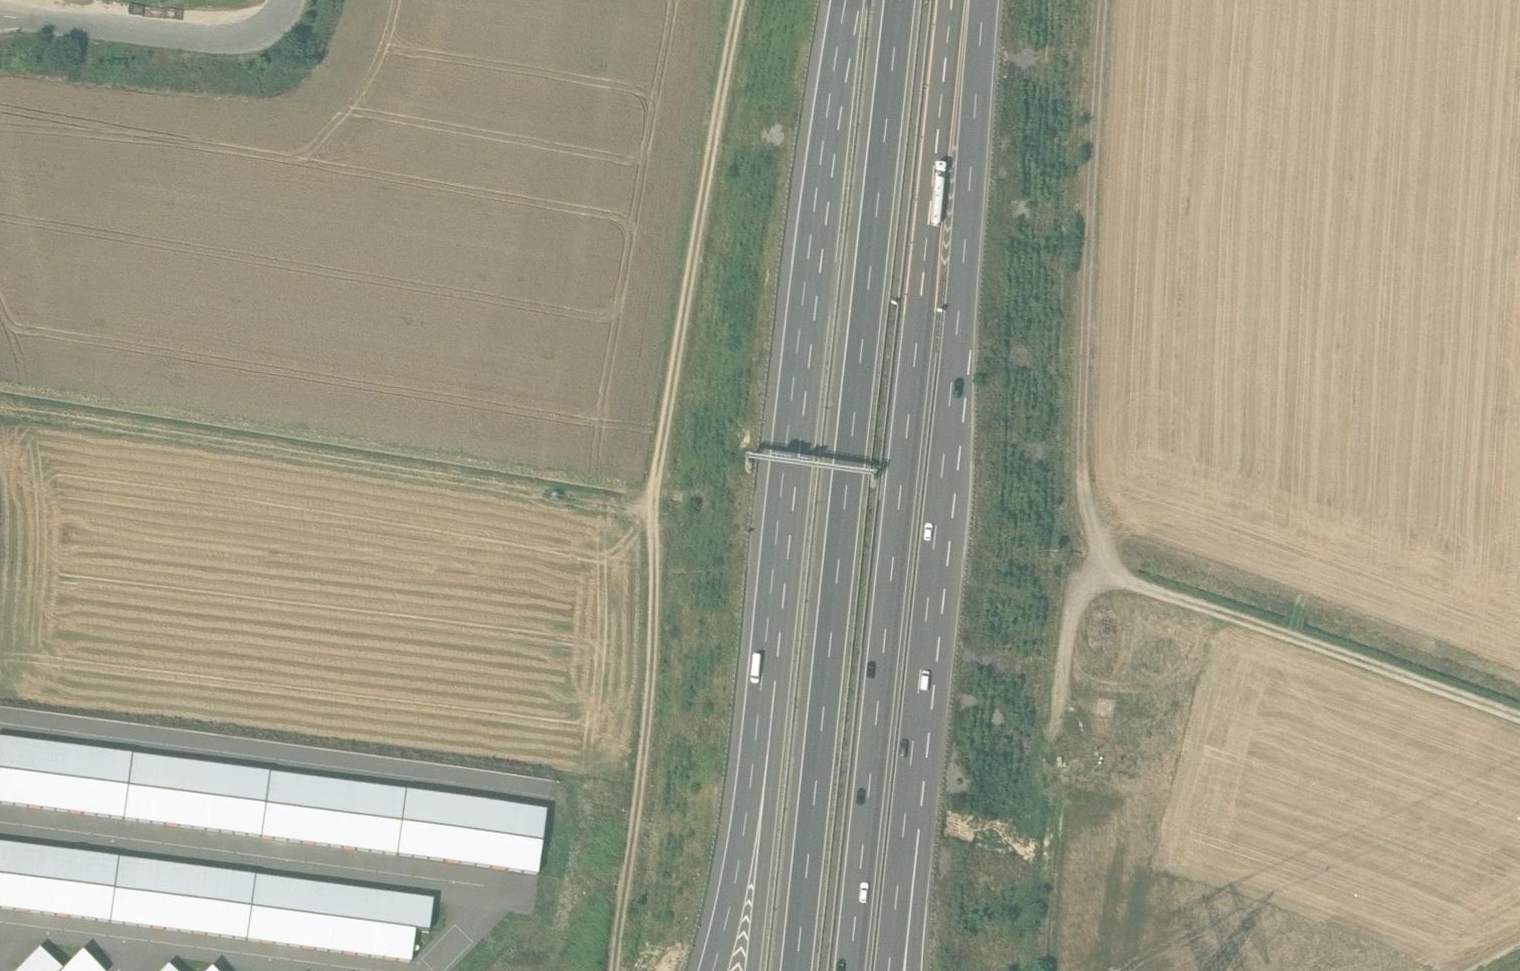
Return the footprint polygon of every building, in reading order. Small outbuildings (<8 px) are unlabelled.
[(0,739),(0,803),(539,875),(547,811),(0,739)] [(0,844),(0,908),(410,963),(414,929),(429,931),(433,901),(0,844)] [(18,970),(63,970),(40,949),(18,970)] [(83,953),(65,970),(102,970),(83,953)]
